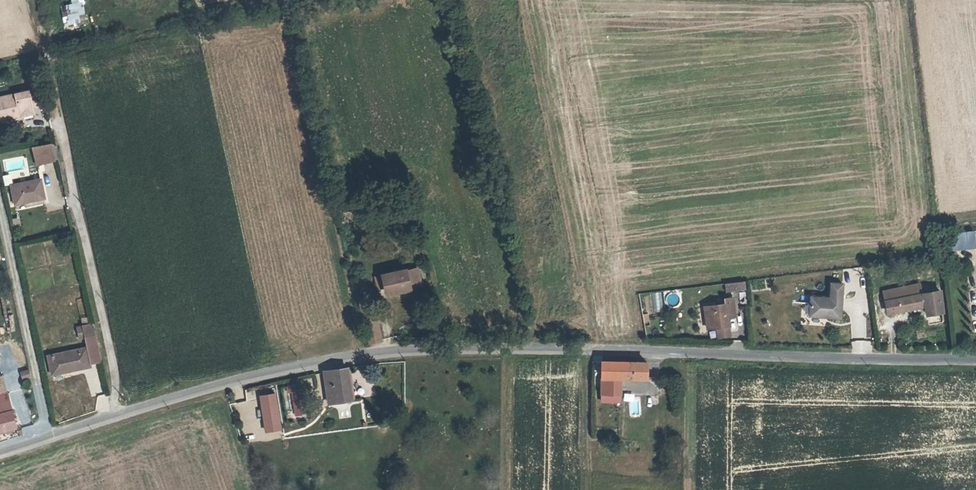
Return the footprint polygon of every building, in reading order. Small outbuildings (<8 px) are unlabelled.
[(75,0),(67,0),(71,19),(79,18),(75,0)] [(29,103),(38,100),(34,84),(0,92),(0,115),(18,111),(17,105),(29,103)] [(31,108),(29,103),(17,105),(18,111),(31,108)] [(49,143),(33,146),(37,163),(52,160),(49,143)] [(39,179),(13,184),(17,203),(43,198),(39,179)] [(972,234),(952,236),(953,252),(974,250),(972,234)] [(378,274),(380,285),(387,283),(388,289),(424,283),(420,266),(378,274)] [(827,285),(840,286),(841,272),(829,271),(827,285)] [(691,275),(693,286),(711,283),(709,273),(691,275)] [(745,290),(744,280),(724,282),(725,291),(745,290)] [(809,284),(807,314),(837,316),(840,286),(827,285),(809,284)] [(884,312),(923,307),(926,325),(941,323),(937,291),(906,295),(905,291),(882,295),(884,312)] [(722,305),(700,308),(703,329),(726,327),(725,314),(731,313),(729,299),(722,300),(722,305)] [(361,308),(363,316),(377,313),(375,305),(361,308)] [(377,313),(363,316),(368,339),(382,336),(377,313)] [(91,322),(78,324),(79,328),(72,330),(73,335),(80,333),(80,337),(86,336),(88,348),(49,355),(54,376),(73,371),(84,369),(84,366),(91,364),(91,362),(100,361),(91,322)] [(646,366),(601,366),(600,403),(622,403),(622,379),(646,379),(646,366)] [(350,400),(344,370),(319,374),(322,387),(329,386),(332,403),(350,400)] [(73,371),(54,376),(56,385),(75,381),(73,371)] [(290,387),(293,401),(301,400),(298,385),(290,387)] [(21,391),(15,393),(18,403),(24,401),(21,391)] [(15,425),(9,400),(8,400),(6,392),(0,393),(0,429),(15,425)] [(259,395),(264,425),(279,423),(274,392),(259,395)] [(279,423),(264,425),(265,432),(280,430),(279,423)]
